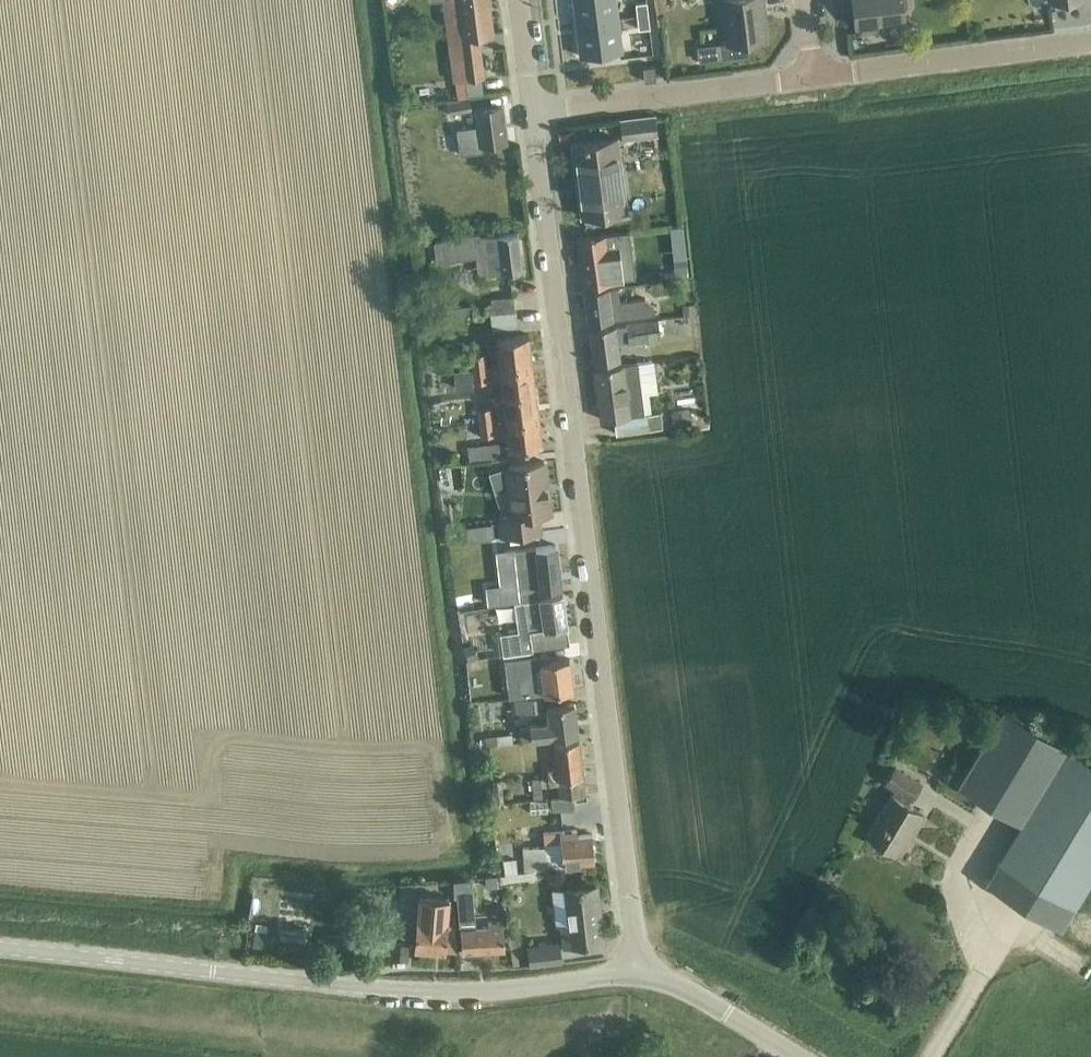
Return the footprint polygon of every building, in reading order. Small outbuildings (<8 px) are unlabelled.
[(449,37),(493,30),(488,0),(444,0),(449,37)] [(574,7),(576,23),(598,20),(619,18),(618,7),(617,0),(573,0),(574,7)] [(669,0),(656,0),(657,12),(670,10),(669,0)] [(749,41),(766,39),(762,8),(764,7),(763,0),(725,0),(726,10),(723,10),(727,42),(723,43),(725,58),(751,55),(749,41)] [(859,31),(877,29),(875,21),(902,17),(901,9),(904,9),(907,5),(906,0),(855,0),(859,31)] [(646,1),(636,2),(637,15),(648,14),(649,14),(648,9),(647,1),(646,1)] [(648,14),(637,15),(639,28),(645,28),(650,27),(649,14),(648,14)] [(598,20),(576,23),(580,55),(602,53),(623,50),(619,18),(598,20)] [(456,81),(485,77),(481,49),(452,54),(456,81)] [(645,82),(657,80),(656,66),(643,67),(645,82)] [(450,114),(474,111),(472,99),(449,102),(450,114)] [(478,126),(456,129),(457,132),(460,151),(461,155),(482,152),(482,151),(477,152),(477,147),(507,142),(502,103),(475,108),(478,126)] [(657,116),(620,120),(622,140),(659,135),(657,116)] [(616,137),(574,142),(583,215),(626,210),(616,137)] [(635,278),(629,231),(578,238),(584,285),(622,280),(635,278)] [(478,275),(490,273),(521,269),(517,233),(480,237),(479,233),(436,243),(438,261),(476,257),(478,275)] [(686,256),(673,257),(674,272),(688,271),(686,256)] [(617,286),(585,290),(589,321),(616,318),(616,319),(655,314),(655,305),(645,299),(640,299),(619,302),(617,286)] [(495,329),(518,326),(514,295),(491,298),(495,329)] [(693,313),(692,303),(683,303),(683,313),(693,313)] [(474,305),(444,308),(445,318),(475,315),(474,305)] [(661,339),(658,318),(590,327),(595,362),(620,358),(618,342),(629,341),(629,343),(661,339)] [(500,365),(532,361),(529,333),(496,337),(500,365)] [(472,369),(487,367),(486,353),(470,355),(472,369)] [(623,364),(595,368),(602,419),(614,417),(616,433),(664,427),(662,411),(652,412),(649,381),(657,380),(655,360),(637,362),(623,364)] [(536,388),(532,361),(500,365),(503,392),(536,388)] [(489,381),(487,367),(472,369),(474,382),(489,381)] [(471,371),(453,373),(455,388),(472,386),(471,371)] [(536,388),(503,392),(506,418),(539,414),(536,388)] [(479,424),(494,421),(492,408),(477,410),(479,424)] [(690,425),(689,410),(672,412),(674,427),(690,425)] [(542,442),(539,414),(506,418),(510,446),(542,442)] [(496,435),(494,421),(479,424),(481,437),(496,435)] [(502,440),(470,444),(472,459),(504,455),(502,440)] [(513,515),(499,517),(501,535),(541,530),(539,513),(551,512),(544,460),(507,465),(513,515)] [(502,585),(488,586),(490,603),(521,600),(521,601),(524,601),(535,599),(540,596),(562,594),(561,587),(562,587),(556,544),(536,547),(536,546),(498,551),(502,585)] [(456,596),(457,610),(475,608),(473,594),(456,596)] [(521,630),(503,632),(506,653),(512,652),(514,652),(536,649),(536,648),(569,644),(563,594),(562,594),(540,596),(535,599),(524,601),(521,601),(517,601),(518,604),(521,630)] [(463,646),(468,658),(477,654),(472,642),(463,646)] [(541,654),(505,658),(507,678),(519,676),(522,696),(546,693),(573,689),(569,658),(545,661),(544,653),(541,654)] [(516,711),(541,708),(539,696),(515,698),(516,711)] [(521,739),(578,733),(575,703),(548,706),(550,721),(530,723),(531,727),(519,728),(521,739)] [(1090,878),(1090,760),(1069,746),(1067,750),(1003,711),(959,783),(986,800),(1020,820),(1023,822),(1000,859),(1075,904),(1090,878)] [(548,771),(550,787),(558,786),(559,797),(574,796),(574,794),(585,793),(579,741),(554,744),(556,770),(548,771)] [(915,831),(925,814),(907,803),(921,781),(896,765),(886,782),(895,788),(867,834),(897,852),(911,829),(915,831)] [(491,778),(493,800),(503,800),(502,778),(491,778)] [(543,779),(534,779),(535,798),(544,797),(543,779)] [(574,796),(559,797),(550,798),(552,811),(575,808),(574,796)] [(562,841),(563,864),(595,862),(593,834),(578,835),(577,830),(543,832),(544,843),(562,841)] [(551,868),(550,845),(526,846),(527,870),(551,868)] [(485,877),(485,888),(497,887),(496,876),(485,877)] [(596,885),(557,889),(563,945),(603,940),(596,885)] [(449,920),(451,897),(419,895),(417,917),(415,935),(414,948),(432,949),(457,951),(456,935),(455,926),(448,925),(449,920)] [(473,897),(459,898),(463,952),(504,949),(502,921),(488,922),(489,926),(475,927),(473,897)] [(255,931),(252,947),(266,949),(268,933),(255,931)] [(531,964),(561,960),(559,942),(529,946),(531,964)]
